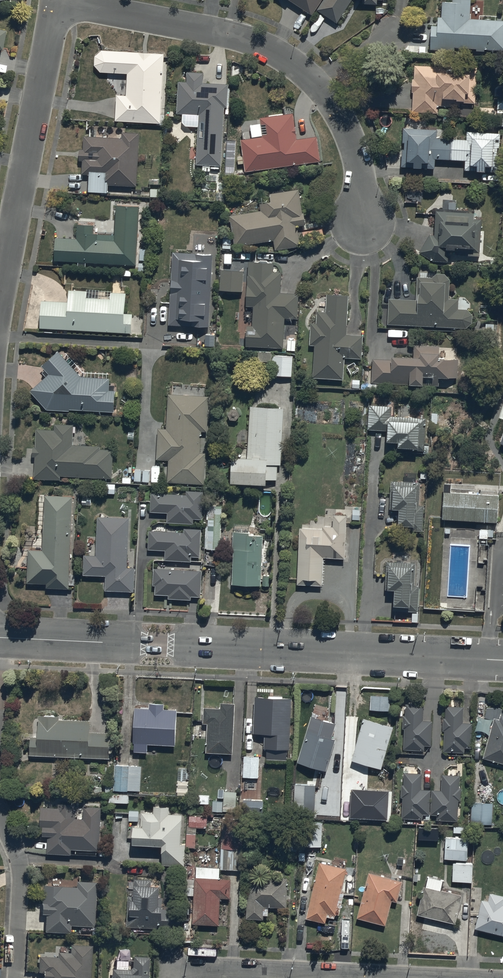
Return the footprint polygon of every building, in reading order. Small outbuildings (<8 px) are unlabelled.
[(312,14),(321,0),(291,0),(312,14)] [(319,12),(339,24),(355,1),(383,4),(383,0),(323,0),(319,12)] [(430,1),(428,48),(502,51),(502,29),(502,4),(430,1)] [(164,54),(95,51),(94,72),(124,77),(120,121),(159,123),(164,54)] [(478,70),(414,67),(412,110),(476,112),(478,70)] [(227,79),(180,76),(178,113),(198,116),(195,166),(222,168),(227,79)] [(262,139),(242,141),(246,171),(321,162),(318,137),(297,140),(294,116),(260,120),(262,139)] [(437,131),(405,127),(403,165),(435,169),(438,161),(466,160),(464,172),(496,173),(500,134),(470,133),(468,141),(437,138),(437,131)] [(137,186),(138,132),(121,131),(121,137),(83,135),(82,149),(79,148),(79,159),(82,159),(81,173),(88,173),(88,191),(108,192),(108,185),(137,186)] [(300,192),(224,212),(230,250),(307,240),(300,192)] [(137,265),(139,206),(114,207),(116,234),(55,232),(57,261),(137,265)] [(480,212),(434,209),(414,255),(451,266),(479,256),(480,212)] [(211,254),(172,253),(169,328),(208,329),(211,254)] [(287,264),(247,263),(245,342),(285,346),(287,264)] [(242,290),(242,269),(220,268),(219,289),(242,290)] [(420,280),(388,279),(386,326),(473,330),(475,283),(420,280)] [(130,332),(131,296),(41,290),(36,329),(130,332)] [(355,296),(316,294),(311,377),(351,379),(355,296)] [(457,350),(374,347),(372,383),(455,387),(457,350)] [(250,361),(271,362),(270,375),(292,376),(293,355),(273,354),(273,351),(251,350),(250,361)] [(81,378),(58,352),(24,387),(47,410),(117,413),(119,378),(81,378)] [(207,398),(165,393),(161,479),(203,483),(207,398)] [(281,413),(240,411),(237,482),(277,484),(281,413)] [(426,420),(389,420),(387,450),(424,452),(426,420)] [(73,426),(37,425),(36,479),(112,480),(113,449),(72,448),(73,426)] [(150,469),(134,469),(134,480),(150,480),(150,469)] [(417,483),(387,482),(388,530),(412,532),(417,483)] [(496,519),(497,492),(442,489),(440,517),(496,519)] [(202,518),(204,491),(187,490),(186,494),(152,492),(150,511),(168,512),(167,522),(193,523),(194,518),(202,518)] [(70,573),(72,495),(44,495),(42,549),(27,549),(26,582),(47,583),(47,587),(70,587),(70,584),(73,585),(74,574),(70,573)] [(206,548),(219,548),(221,505),(208,505),(206,548)] [(127,567),(129,517),(97,516),(96,556),(85,555),(84,575),(106,576),(106,591),(135,592),(136,567),(127,567)] [(347,561),(349,516),(326,526),(301,527),(295,586),(325,584),(325,562),(347,561)] [(200,556),(201,529),(184,528),(184,532),(150,530),(149,549),(166,549),(165,560),(191,561),(192,556),(200,556)] [(264,533),(234,532),(231,584),(262,585),(264,533)] [(415,564),(386,563),(383,612),(410,611),(415,564)] [(202,570),(154,568),(153,585),(156,585),(156,594),(169,594),(169,598),(191,599),(191,596),(201,597),(202,570)] [(295,700),(255,697),(252,748),(292,751),(295,700)] [(175,744),(175,708),(164,708),(164,702),(148,702),(148,707),(135,707),(134,751),(147,751),(147,743),(175,744)] [(233,756),(235,704),(208,703),(206,754),(233,756)] [(427,706),(405,705),(403,750),(425,751),(427,706)] [(468,708),(446,707),(444,753),(466,754),(468,708)] [(29,735),(29,753),(109,756),(110,731),(90,730),(91,719),(59,718),(59,714),(38,714),(38,736),(29,735)] [(496,715),(484,760),(502,765),(502,717),(496,715)] [(339,725),(311,717),(297,764),(325,772),(339,725)] [(395,729),(366,720),(353,762),(381,771),(395,729)] [(259,755),(243,755),(243,776),(258,776),(259,755)] [(106,782),(105,792),(109,793),(114,793),(114,789),(127,790),(127,789),(139,790),(141,765),(115,764),(114,783),(106,782)] [(187,768),(178,768),(177,786),(188,787),(188,780),(186,780),(187,768)] [(424,774),(403,774),(401,820),(459,823),(461,776),(442,775),(442,790),(423,789),(424,774)] [(315,784),(294,783),(293,815),(314,815),(315,784)] [(216,809),(223,809),(223,811),(235,811),(236,790),(223,790),(223,798),(217,798),(216,809)] [(389,792),(351,790),(350,819),(387,820),(389,792)] [(114,793),(109,793),(108,801),(128,802),(129,793),(114,793)] [(263,798),(243,798),(243,812),(263,812),(263,798)] [(493,802),(472,801),(470,821),(492,823),(493,802)] [(98,850),(100,806),(83,805),(83,817),(76,817),(76,803),(58,803),(58,807),(42,807),(41,835),(48,835),(47,853),(71,854),(71,849),(98,850)] [(187,824),(186,843),(181,843),(182,814),(169,813),(169,806),(154,805),(153,812),(143,812),(142,823),(133,823),(133,841),(163,842),(162,865),(184,866),(185,846),(195,847),(196,825),(206,826),(207,814),(188,814),(188,824),(187,824)] [(242,817),(223,817),(223,847),(242,847),(242,817)] [(321,845),(322,822),(303,821),(303,845),(321,845)] [(438,829),(419,828),(419,840),(438,841),(438,829)] [(468,837),(446,837),(445,858),(468,859),(468,837)] [(221,848),(221,868),(241,869),(242,849),(221,848)] [(348,869),(321,862),(306,920),(333,927),(348,869)] [(472,862),(453,862),(453,880),(472,881),(472,862)] [(370,874),(357,920),(390,929),(403,883),(370,874)] [(159,902),(159,883),(151,883),(151,879),(134,878),(133,896),(127,896),(127,926),(180,927),(180,908),(162,908),(162,903),(159,902)] [(232,880),(195,878),(193,925),(218,927),(220,900),(230,901),(232,880)] [(289,882),(248,880),(246,921),(264,922),(265,910),(288,911),(289,882)] [(95,889),(42,887),(40,928),(94,930),(95,889)] [(425,887),(418,916),(455,925),(462,896),(425,887)] [(476,928),(502,935),(502,906),(484,900),(476,928)] [(41,955),(40,977),(90,977),(91,959),(41,955)] [(149,958),(134,957),(134,968),(131,970),(112,969),(112,977),(149,977),(149,958)]
